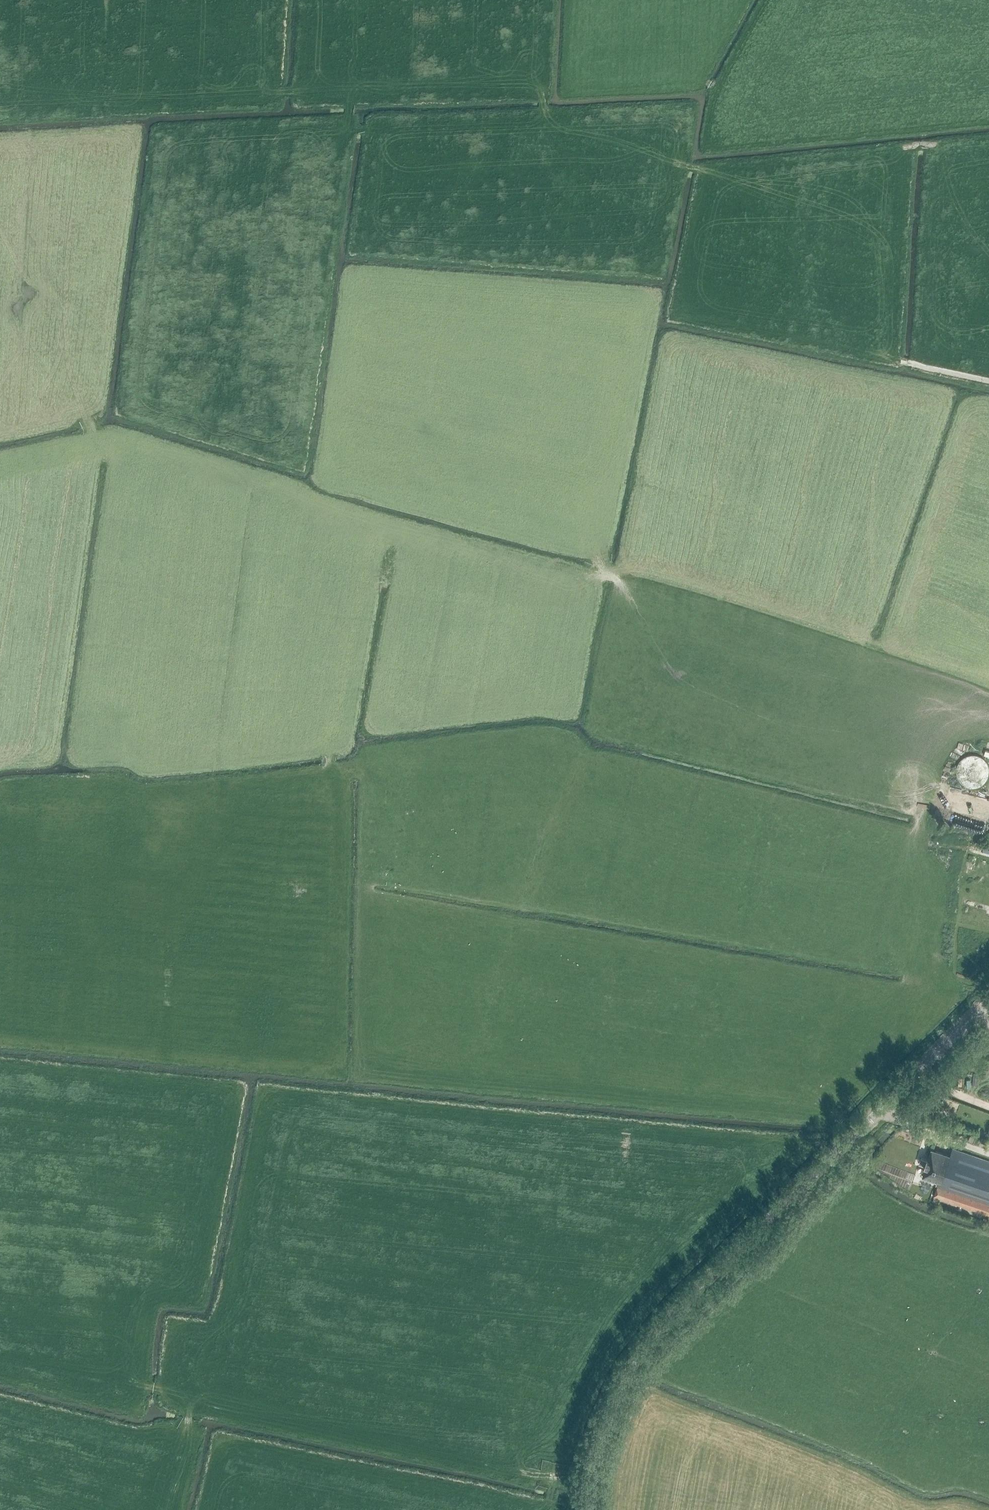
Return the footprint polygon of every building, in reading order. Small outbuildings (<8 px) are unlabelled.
[(975,754),(972,754),(969,754),(966,755),(964,756),(962,758),(960,760),(958,762),(957,765),(956,768),(956,771),(956,774),(957,776),(958,779),(959,781),(962,783),(963,784),(964,785),(966,786),(969,787),(972,787),(975,787),(978,786),(980,785),(983,783),(985,781),(986,779),(988,776),(988,774),(988,771),(988,768),(988,765),(987,764),(986,762),(985,760),(983,758),(980,756),(978,755),(975,754)] [(952,1149),(950,1156),(932,1149),(929,1159),(922,1157),(919,1165),(926,1167),(923,1177),(932,1180),(931,1184),(938,1186),(935,1196),(988,1215),(988,1161),(952,1149)]
